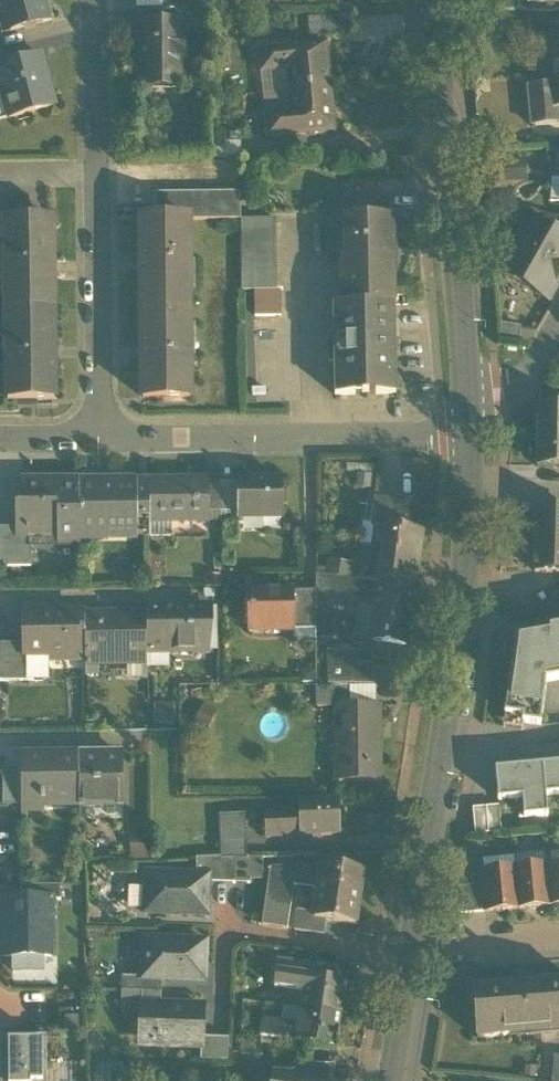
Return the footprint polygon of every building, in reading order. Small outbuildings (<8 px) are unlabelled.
[(11,30),(49,20),(43,0),(0,0),(0,1),(3,1),(11,30)] [(136,11),(161,11),(161,0),(136,0),(136,11)] [(161,11),(175,11),(201,11),(201,0),(161,0),(161,11)] [(185,28),(209,28),(208,10),(201,11),(175,11),(175,26),(185,26),(185,28)] [(307,18),(308,37),(353,33),(352,14),(307,18)] [(141,93),(186,93),(186,86),(185,28),(185,26),(175,26),(139,27),(139,49),(141,49),(141,86),(141,93)] [(552,73),(558,72),(558,33),(548,34),(552,73)] [(287,70),(289,92),(330,88),(326,43),(258,49),(261,73),(287,70)] [(10,119),(55,107),(41,56),(6,66),(0,67),(0,72),(12,116),(10,117),(10,119)] [(264,94),(285,92),(289,92),(287,70),(261,73),(262,94),(264,94)] [(557,116),(557,109),(555,109),(554,86),(529,89),(532,118),(557,116)] [(334,132),(330,88),(289,92),(291,114),(287,114),(266,116),(264,116),(266,138),(334,132)] [(266,116),(287,114),(285,92),(264,94),(266,116)] [(558,123),(557,116),(532,118),(532,125),(558,123)] [(490,148),(506,147),(504,125),(488,127),(490,148)] [(211,158),(242,158),(242,143),(211,143),(211,158)] [(497,159),(497,181),(527,180),(526,159),(497,159)] [(558,201),(558,179),(552,178),(550,199),(558,201)] [(352,208),(378,208),(378,181),(352,181),(352,208)] [(239,220),(242,220),(241,192),(239,192),(154,193),(155,220),(189,219),(189,221),(239,220)] [(16,220),(15,195),(0,195),(0,222),(5,222),(16,221),(16,220)] [(28,195),(15,195),(16,220),(28,220),(28,195)] [(342,259),(343,306),(396,305),(395,217),(349,218),(350,258),(346,258),(342,259)] [(145,399),(191,399),(189,221),(189,219),(155,220),(143,220),(143,261),(140,261),(140,271),(143,271),(144,346),(141,346),(142,356),(144,356),(145,399)] [(278,220),(242,220),(242,291),(255,291),(277,290),(278,220)] [(7,311),(54,310),(53,273),(55,273),(55,262),(53,262),(53,221),(16,221),(5,222),(7,311)] [(516,247),(558,272),(558,237),(531,221),(516,247)] [(558,279),(558,272),(516,247),(501,274),(547,300),(558,279)] [(256,316),(281,316),(281,290),(277,290),(255,291),(256,316)] [(398,393),(396,305),(343,306),(335,306),(335,339),(336,361),(336,395),(398,393)] [(54,347),(54,310),(7,311),(8,400),(56,399),(55,358),(58,358),(58,347),(54,347)] [(501,325),(500,341),(519,342),(520,326),(501,325)] [(558,437),(558,406),(538,405),(538,436),(558,437)] [(538,436),(537,467),(558,467),(558,437),(538,436)] [(359,474),(357,488),(370,491),(373,477),(359,474)] [(207,480),(150,481),(150,522),(173,522),(208,522),(207,511),(207,488),(207,480)] [(79,482),(79,487),(80,538),(80,539),(106,538),(106,527),(134,527),(134,538),(150,538),(150,522),(150,481),(79,482)] [(238,511),(238,520),(282,519),(281,481),(237,482),(237,488),(238,511)] [(59,538),(80,538),(79,487),(65,487),(65,482),(57,482),(57,485),(46,485),(46,482),(22,482),(22,528),(24,528),(24,544),(31,544),(59,544),(59,538)] [(207,511),(221,511),(221,488),(207,488),(207,511)] [(237,488),(221,488),(221,511),(238,511),(237,488)] [(375,496),(373,507),(402,511),(404,500),(375,496)] [(400,527),(402,511),(373,507),(370,525),(378,526),(378,524),(400,527)] [(558,542),(558,511),(536,511),(536,513),(535,542),(558,542)] [(150,522),(150,538),(173,537),(173,522),(150,522)] [(378,526),(370,525),(362,524),(359,545),(375,547),(375,544),(378,526)] [(384,545),(378,585),(414,590),(423,531),(400,527),(378,524),(378,526),(375,544),(384,545)] [(106,527),(106,538),(134,538),(134,527),(106,527)] [(31,568),(31,544),(24,544),(24,528),(22,528),(0,528),(0,568),(31,568)] [(535,542),(535,572),(558,573),(558,542),(535,542)] [(327,561),(324,577),(350,581),(352,581),(355,565),(327,561)] [(291,597),(291,624),(316,624),(316,605),(348,609),(349,601),(352,581),(350,581),(324,577),(316,576),(316,577),(316,592),(316,597),(291,597)] [(359,603),(375,605),(378,585),(352,581),(349,601),(359,603)] [(414,590),(378,585),(375,605),(371,640),(406,645),(414,590)] [(249,631),(291,630),(291,624),(291,597),(274,597),(274,592),(249,592),(249,631)] [(552,610),(558,609),(558,594),(549,596),(552,610)] [(353,637),(371,640),(375,605),(359,603),(353,637)] [(147,609),(147,614),(147,653),(201,653),(201,634),(208,634),(207,608),(147,609)] [(48,658),(85,658),(85,615),(44,615),(44,610),(24,610),(24,644),(25,659),(27,658),(27,681),(49,681),(48,658)] [(147,662),(147,653),(147,614),(85,615),(85,658),(85,664),(127,663),(147,662)] [(317,642),(316,624),(291,624),(291,630),(292,642),(317,642)] [(320,641),(331,641),(332,624),(320,624),(320,641)] [(551,627),(551,631),(516,638),(505,715),(523,718),(522,723),(540,725),(547,681),(558,679),(558,626),(551,627)] [(27,681),(27,658),(25,659),(24,644),(0,644),(0,682),(27,681)] [(330,652),(330,686),(370,685),(370,667),(355,665),(357,652),(330,652)] [(147,662),(127,663),(127,681),(147,680),(147,662)] [(375,686),(370,685),(350,686),(350,707),(375,706),(375,686)] [(317,708),(335,707),(340,707),(350,707),(350,686),(330,686),(317,686),(317,708)] [(154,705),(154,726),(175,726),(175,705),(154,705)] [(203,706),(193,724),(207,731),(217,713),(203,706)] [(335,742),(336,782),(379,781),(379,706),(375,706),(350,707),(340,707),(340,741),(335,742)] [(315,740),(328,742),(331,727),(318,725),(315,740)] [(41,802),(79,802),(79,757),(23,758),(23,771),(24,803),(27,803),(27,797),(41,797),(41,802)] [(124,757),(79,757),(79,802),(79,804),(124,804),(124,757)] [(543,768),(546,797),(558,796),(558,767),(543,768)] [(546,797),(543,768),(495,773),(498,801),(522,799),(524,819),(548,817),(546,797)] [(5,804),(24,804),(24,803),(23,771),(5,771),(5,804)] [(299,802),(300,812),(301,837),(301,838),(339,836),(338,801),(299,802)] [(498,806),(485,807),(488,834),(501,833),(498,806)] [(475,835),(488,834),(485,807),(472,809),(475,835)] [(265,839),(301,837),(300,812),(264,814),(265,839)] [(220,815),(221,843),(246,841),(245,814),(220,815)] [(129,839),(130,862),(150,861),(150,838),(129,839)] [(221,843),(221,858),(221,859),(247,858),(246,841),(221,843)] [(551,868),(558,867),(558,852),(550,853),(551,868)] [(544,854),(513,856),(514,869),(546,866),(544,854)] [(482,872),(514,869),(513,856),(481,859),(482,872)] [(249,858),(247,858),(221,859),(221,858),(196,859),(197,876),(208,876),(208,883),(235,884),(250,884),(250,881),(249,858)] [(263,858),(249,858),(250,881),(264,881),(263,858)] [(518,908),(549,906),(546,869),(546,866),(514,869),(518,908)] [(546,869),(549,906),(558,905),(558,867),(551,868),(546,869)] [(294,886),(318,890),(321,868),(270,869),(262,926),(287,930),(294,886)] [(363,874),(321,868),(318,890),(315,914),(314,919),(325,920),(356,925),(363,874)] [(486,911),(518,908),(514,869),(482,872),(483,885),(486,911)] [(145,913),(207,916),(208,883),(208,876),(197,876),(147,874),(146,887),(145,913)] [(483,885),(470,886),(473,913),(486,911),(483,885)] [(21,886),(21,900),(52,900),(52,901),(60,901),(60,886),(21,886)] [(127,913),(145,913),(146,887),(128,886),(127,913)] [(454,914),(473,913),(470,886),(458,887),(458,888),(454,914)] [(3,958),(12,957),(44,957),(52,957),(52,901),(52,900),(21,900),(3,900),(3,924),(7,924),(7,933),(3,933),(3,958)] [(294,931),(323,935),(325,920),(314,919),(315,914),(297,911),(294,931)] [(162,980),(204,981),(206,942),(144,940),(143,978),(143,979),(162,980)] [(44,971),(44,957),(12,957),(12,971),(44,971)] [(304,991),(301,1010),(342,1016),(347,982),(337,980),(338,969),(318,966),(283,960),(281,972),(276,972),(274,987),(304,991)] [(122,992),(142,992),(161,993),(162,980),(143,979),(143,978),(122,977),(122,992)] [(476,1034),(558,1027),(558,981),(472,988),(476,1034)] [(121,1005),(142,1006),(142,992),(122,992),(121,1005)] [(161,1006),(161,993),(142,992),(142,1006),(161,1006)] [(201,1047),(202,1047),(202,1038),(204,1008),(161,1006),(142,1006),(140,1039),(158,1039),(158,1046),(201,1047)] [(299,1028),(301,1010),(283,1007),(281,1026),(299,1028)] [(337,1050),(342,1016),(301,1010),(299,1028),(281,1026),(263,1023),(261,1039),(297,1044),(337,1050)] [(65,1017),(65,1031),(79,1031),(79,1017),(65,1017)] [(476,1034),(477,1039),(558,1031),(558,1027),(476,1034)] [(46,1036),(32,1036),(32,1041),(0,1041),(0,1066),(0,1080),(47,1080),(46,1036)] [(88,1037),(89,1057),(104,1058),(103,1037),(88,1037)] [(200,1061),(228,1061),(229,1039),(202,1038),(202,1047),(201,1047),(200,1061)] [(90,1080),(122,1080),(122,1065),(105,1064),(105,1058),(104,1058),(89,1057),(90,1080)] [(328,1080),(332,1080),(334,1065),(295,1064),(293,1077),(328,1078),(328,1080)]
